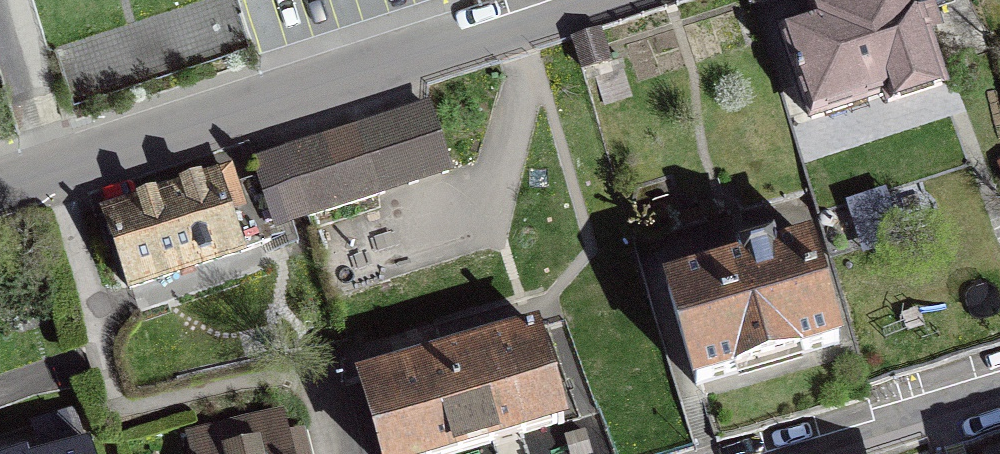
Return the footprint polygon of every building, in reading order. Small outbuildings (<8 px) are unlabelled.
[(75,114),(256,56),(238,0),(200,0),(54,48),(75,114)] [(942,84),(918,13),(914,14),(910,0),(844,0),(812,10),(815,21),(783,31),(812,119),(824,115),(826,119),(886,95),(888,102),(942,84)] [(290,157),(297,179),(309,217),(448,172),(428,107),(288,152),(290,157)] [(297,179),(290,157),(258,167),(276,227),(309,217),(297,179)] [(104,213),(130,288),(270,241),(246,166),(227,172),(104,213)] [(666,282),(696,385),(839,344),(809,241),(774,251),(771,241),(738,251),(740,261),(666,282)] [(383,453),(456,453),(564,423),(536,328),(401,368),(400,365),(361,376),(383,453)] [(85,450),(74,412),(33,424),(42,453),(91,453),(89,449),(85,450)] [(195,453),(306,453),(300,430),(283,434),(279,415),(191,436),(195,453)]
